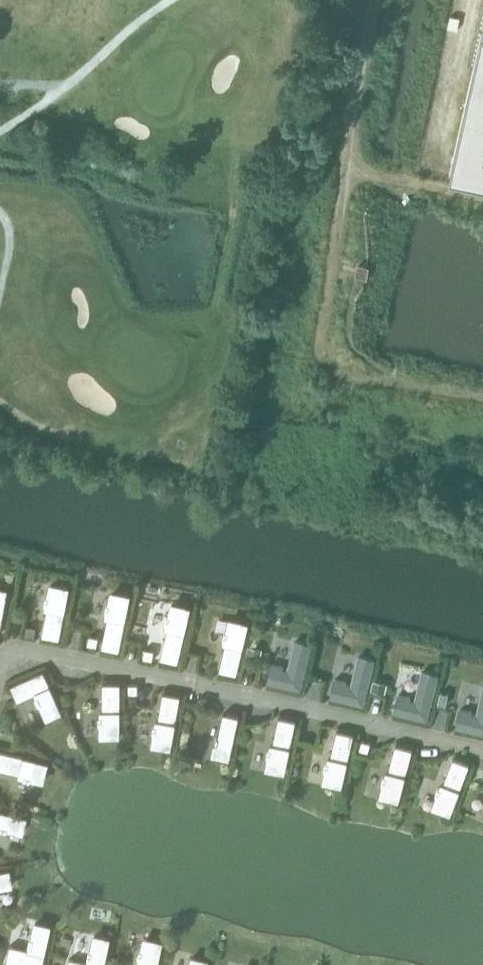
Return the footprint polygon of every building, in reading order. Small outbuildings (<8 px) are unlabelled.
[(449,173),(482,181),(482,23),(449,173)] [(351,285),(362,287),(364,274),(357,273),(353,272),(351,285)] [(59,640),(69,583),(50,580),(47,592),(46,592),(45,600),(46,600),(45,605),(47,606),(42,636),(59,640)] [(130,600),(108,595),(97,641),(118,644),(130,600)] [(154,655),(175,660),(187,616),(168,610),(154,655)] [(234,630),(204,620),(196,655),(232,660),(234,630)] [(266,683),(300,691),(310,644),(293,640),(287,670),(282,669),(283,667),(270,664),(266,683)] [(329,697),(363,706),(374,659),(357,655),(350,685),(346,684),(346,681),(334,678),(329,697)] [(392,713),(427,721),(438,675),(421,670),(414,700),(409,699),(410,696),(397,693),(392,713)] [(45,720),(61,712),(43,671),(10,686),(17,701),(34,694),(35,696),(34,697),(37,704),(38,704),(45,720)] [(99,716),(99,724),(99,737),(119,737),(119,683),(102,683),(102,711),(99,711),(99,716)] [(482,734),(482,685),(476,715),(471,714),(472,711),(459,708),(455,728),(482,734)] [(162,693),(158,720),(155,720),(154,724),(153,724),(152,732),(153,732),(151,745),(170,749),(179,696),(162,693)] [(210,755),(229,759),(238,716),(223,712),(217,737),(216,737),(214,744),(213,744),(210,755)] [(264,769),(284,773),(295,720),(278,717),(272,744),(270,743),(269,748),(268,748),(266,756),(267,756),(264,769)] [(341,787),(353,735),(336,731),(330,757),(327,757),(326,762),(325,761),(324,769),(321,782),(341,787)] [(36,743),(3,737),(0,751),(0,767),(29,772),(36,743)] [(378,796),(398,801),(411,749),(394,745),(388,771),(385,770),(384,775),(383,775),(381,783),(382,783),(378,796)] [(468,764),(452,758),(443,784),(440,783),(438,787),(435,795),(431,807),(450,814),(468,764)] [(22,834),(26,817),(0,810),(0,829),(5,830),(5,829),(22,834)] [(0,870),(0,888),(12,886),(9,869),(0,870)] [(23,964),(42,964),(50,925),(33,921),(29,938),(28,937),(27,946),(28,946),(27,949),(9,945),(5,961),(23,964)] [(110,938),(93,934),(89,951),(88,951),(86,959),(87,959),(87,962),(69,958),(67,964),(104,964),(110,938)] [(162,942),(143,937),(140,950),(139,950),(137,958),(138,958),(137,963),(140,963),(139,964),(157,964),(162,942)] [(208,960),(190,956),(188,964),(207,964),(208,960)]
